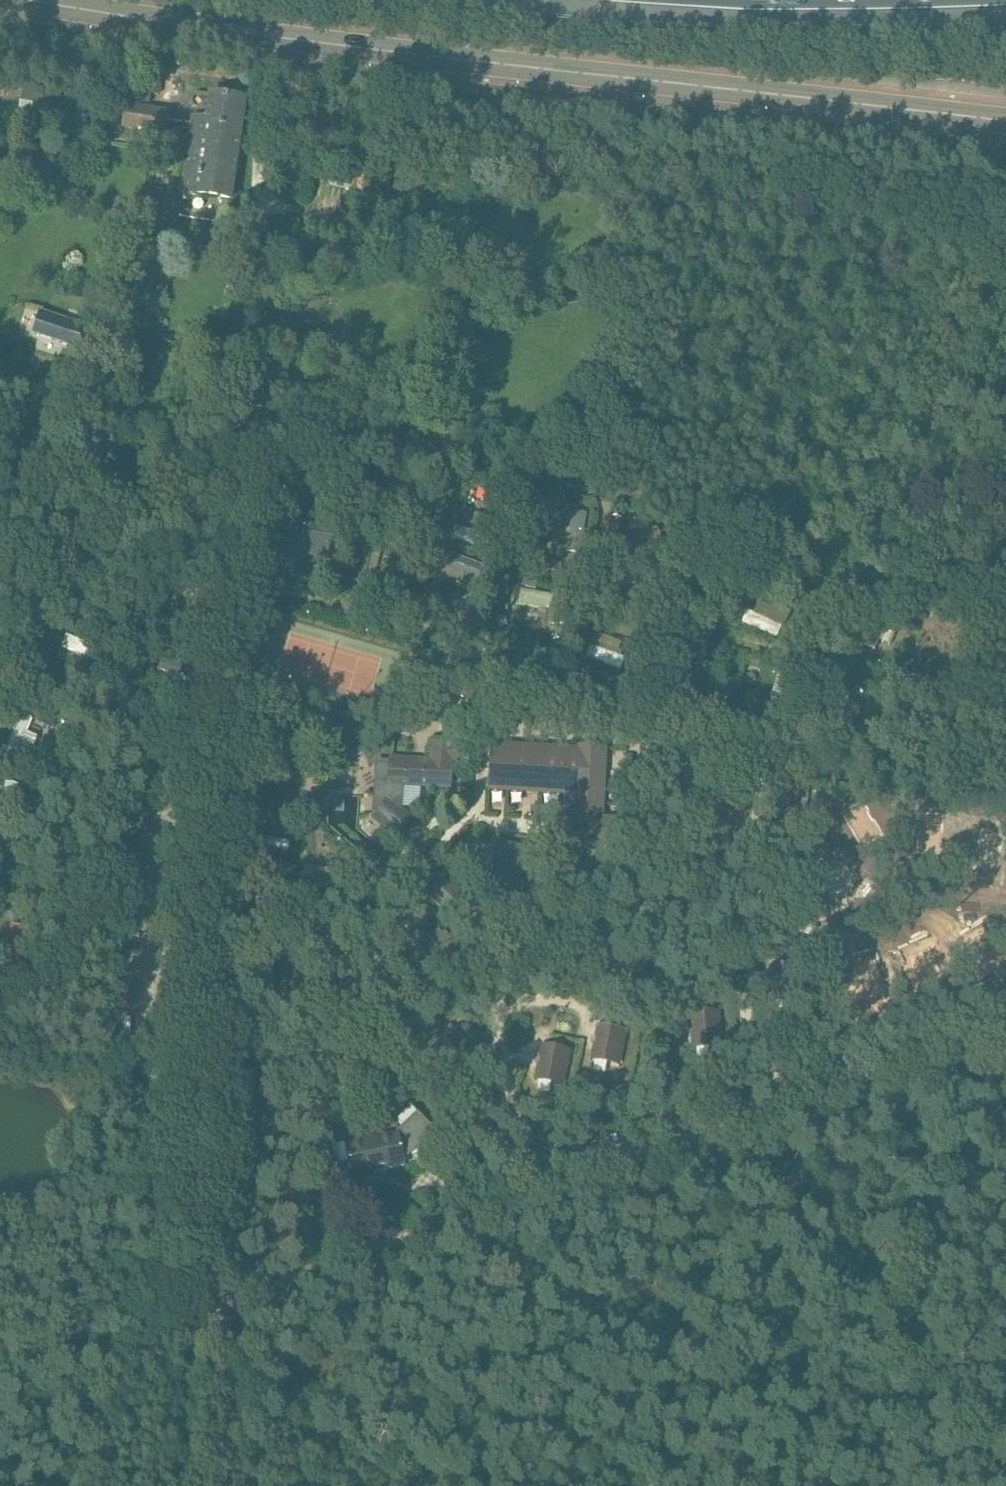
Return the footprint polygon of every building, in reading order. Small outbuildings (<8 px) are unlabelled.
[(147,65),(142,103),(151,104),(152,95),(161,96),(164,67),(147,65)] [(194,118),(190,143),(239,150),(246,99),(212,94),(209,120),(194,118)] [(126,127),(165,133),(168,114),(129,108),(126,127)] [(239,150),(190,143),(183,193),(232,200),(239,150)] [(42,312),(34,335),(79,350),(87,327),(42,312)] [(505,495),(502,509),(513,511),(516,498),(505,495)] [(569,531),(565,552),(579,555),(587,515),(572,512),(569,531)] [(610,519),(605,550),(651,558),(653,545),(660,542),(662,527),(650,526),(649,534),(629,531),(628,541),(619,539),(622,521),(610,519)] [(453,535),(489,546),(492,535),(457,524),(453,535)] [(442,525),(440,535),(451,538),(453,528),(442,525)] [(15,562),(19,550),(0,544),(0,557),(15,562)] [(530,561),(528,572),(546,575),(548,563),(543,563),(530,561)] [(550,562),(549,571),(557,573),(559,564),(550,562)] [(525,577),(522,587),(537,591),(539,580),(525,577)] [(759,618),(756,626),(779,633),(782,625),(759,618)] [(795,628),(790,639),(802,646),(808,635),(795,628)] [(63,651),(99,666),(107,648),(70,633),(63,651)] [(203,661),(201,669),(209,671),(211,663),(203,661)] [(383,727),(415,737),(421,715),(414,713),(417,703),(424,705),(430,687),(398,677),(383,727)] [(17,733),(17,748),(36,749),(37,733),(17,733)] [(491,789),(574,793),(572,844),(617,847),(618,817),(601,816),(605,745),(578,744),(578,747),(494,742),(491,789)] [(405,760),(404,784),(451,787),(453,745),(433,744),(432,762),(405,760)] [(376,759),(372,819),(395,838),(401,830),(402,831),(412,819),(403,812),(404,784),(405,760),(376,759)] [(824,781),(815,821),(840,828),(849,788),(824,781)] [(882,797),(872,837),(897,844),(907,804),(882,797)] [(498,844),(494,883),(508,885),(514,886),(515,877),(525,878),(527,867),(517,866),(519,846),(498,844)] [(443,871),(424,891),(452,917),(471,896),(464,889),(461,887),(465,882),(453,871),(449,875),(443,871)] [(849,955),(820,963),(832,1001),(861,994),(857,978),(862,977),(856,958),(851,959),(849,955)] [(798,966),(772,970),(773,981),(775,980),(776,987),(774,987),(776,1003),(779,1003),(791,1001),(802,999),(798,966)] [(719,1012),(693,1014),(693,1024),(695,1024),(695,1031),(694,1031),(695,1047),(721,1045),(719,1012)] [(594,1059),(619,1064),(625,1031),(600,1026),(598,1037),(599,1037),(598,1044),(597,1043),(594,1059)] [(541,1063),(538,1079),(540,1079),(552,1082),(563,1084),(570,1051),(544,1046),(542,1057),(544,1057),(542,1064),(541,1063)] [(417,1113),(399,1130),(400,1133),(405,1163),(418,1148),(421,1151),(438,1134),(417,1113)] [(351,1162),(342,1163),(346,1185),(377,1180),(375,1171),(405,1165),(405,1163),(400,1133),(347,1143),(351,1162)] [(494,1148),(478,1155),(483,1164),(498,1157),(494,1148)]
